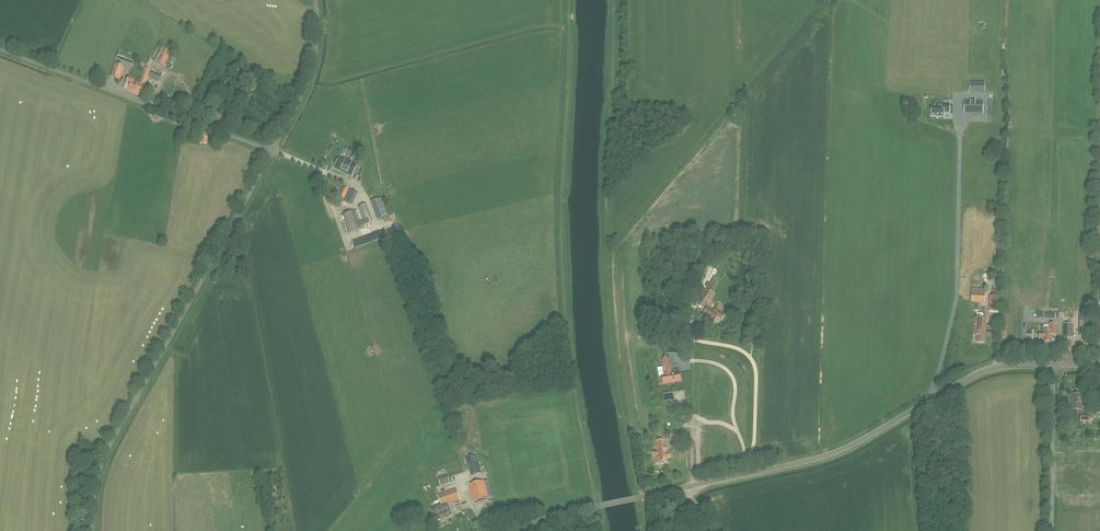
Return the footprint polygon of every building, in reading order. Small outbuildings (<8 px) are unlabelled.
[(165,66),(172,51),(165,48),(158,62),(165,66)] [(116,58),(133,65),(136,58),(119,52),(116,58)] [(115,64),(110,76),(119,80),(124,67),(115,64)] [(139,83),(135,94),(141,96),(145,85),(144,85),(150,70),(145,68),(139,83)] [(151,72),(149,77),(159,81),(163,71),(156,68),(155,73),(151,72)] [(135,94),(139,83),(134,81),(135,79),(128,76),(125,84),(130,86),(128,91),(134,93),(133,94),(135,94)] [(964,109),(964,114),(970,114),(983,114),(983,101),(964,101),(964,109)] [(931,109),(931,116),(936,116),(944,116),(944,112),(944,111),(945,111),(945,112),(949,112),(949,105),(942,105),(942,106),(937,106),(932,106),(931,106),(931,107),(931,109)] [(225,112),(214,108),(211,119),(221,123),(225,112)] [(333,167),(351,175),(356,164),(338,156),(333,167)] [(343,187),(338,197),(343,199),(348,189),(343,187)] [(350,189),(344,201),(351,205),(357,193),(350,189)] [(373,202),(380,220),(390,216),(383,198),(373,202)] [(358,207),(365,224),(372,221),(366,204),(358,207)] [(343,215),(349,233),(361,229),(354,211),(343,215)] [(362,237),(353,239),(355,247),(364,244),(362,237)] [(710,283),(708,287),(711,289),(718,278),(715,276),(710,283)] [(698,305),(703,308),(708,301),(710,301),(714,294),(707,289),(706,290),(708,291),(704,297),(703,296),(698,305)] [(985,294),(971,293),(971,302),(985,302),(985,294)] [(999,296),(989,296),(989,311),(998,311),(999,296)] [(725,315),(719,311),(721,308),(716,304),(713,309),(708,307),(703,315),(714,323),(717,317),(722,320),(725,315)] [(974,319),(974,323),(974,335),(977,335),(977,342),(984,343),(985,319),(981,319),(975,319),(974,319)] [(1049,324),(1049,331),(1043,331),(1043,342),(1051,343),(1051,335),(1056,336),(1056,325),(1049,324)] [(1073,338),(1072,325),(1064,325),(1064,338),(1073,338)] [(665,376),(662,376),(663,384),(681,381),(679,373),(671,375),(669,359),(662,361),(665,376)] [(666,402),(673,401),(672,393),(665,395),(666,402)] [(1082,396),(1072,395),(1071,410),(1082,410),(1082,396)] [(1080,422),(1084,422),(1084,424),(1091,424),(1091,416),(1089,416),(1089,414),(1081,414),(1080,422)] [(677,441),(683,441),(683,432),(671,432),(671,440),(673,440),(673,439),(677,439),(677,441)] [(667,458),(668,458),(669,458),(669,453),(668,453),(667,453),(667,449),(663,450),(663,448),(663,441),(657,441),(657,442),(656,442),(656,444),(656,448),(657,448),(657,451),(653,452),(653,456),(657,456),(657,460),(656,460),(656,464),(657,464),(663,464),(663,462),(667,462),(667,458)] [(1066,459),(1065,465),(1075,465),(1075,459),(1074,459),(1074,455),(1075,455),(1075,449),(1069,449),(1067,449),(1066,449),(1066,456),(1066,459)] [(466,458),(471,476),(481,473),(476,455),(466,458)] [(446,472),(437,476),(441,485),(450,482),(446,472)] [(488,498),(483,482),(483,481),(469,485),(473,502),(488,498)] [(456,489),(438,495),(441,505),(431,509),(433,516),(439,514),(441,520),(450,517),(447,509),(446,505),(460,500),(456,489)]
